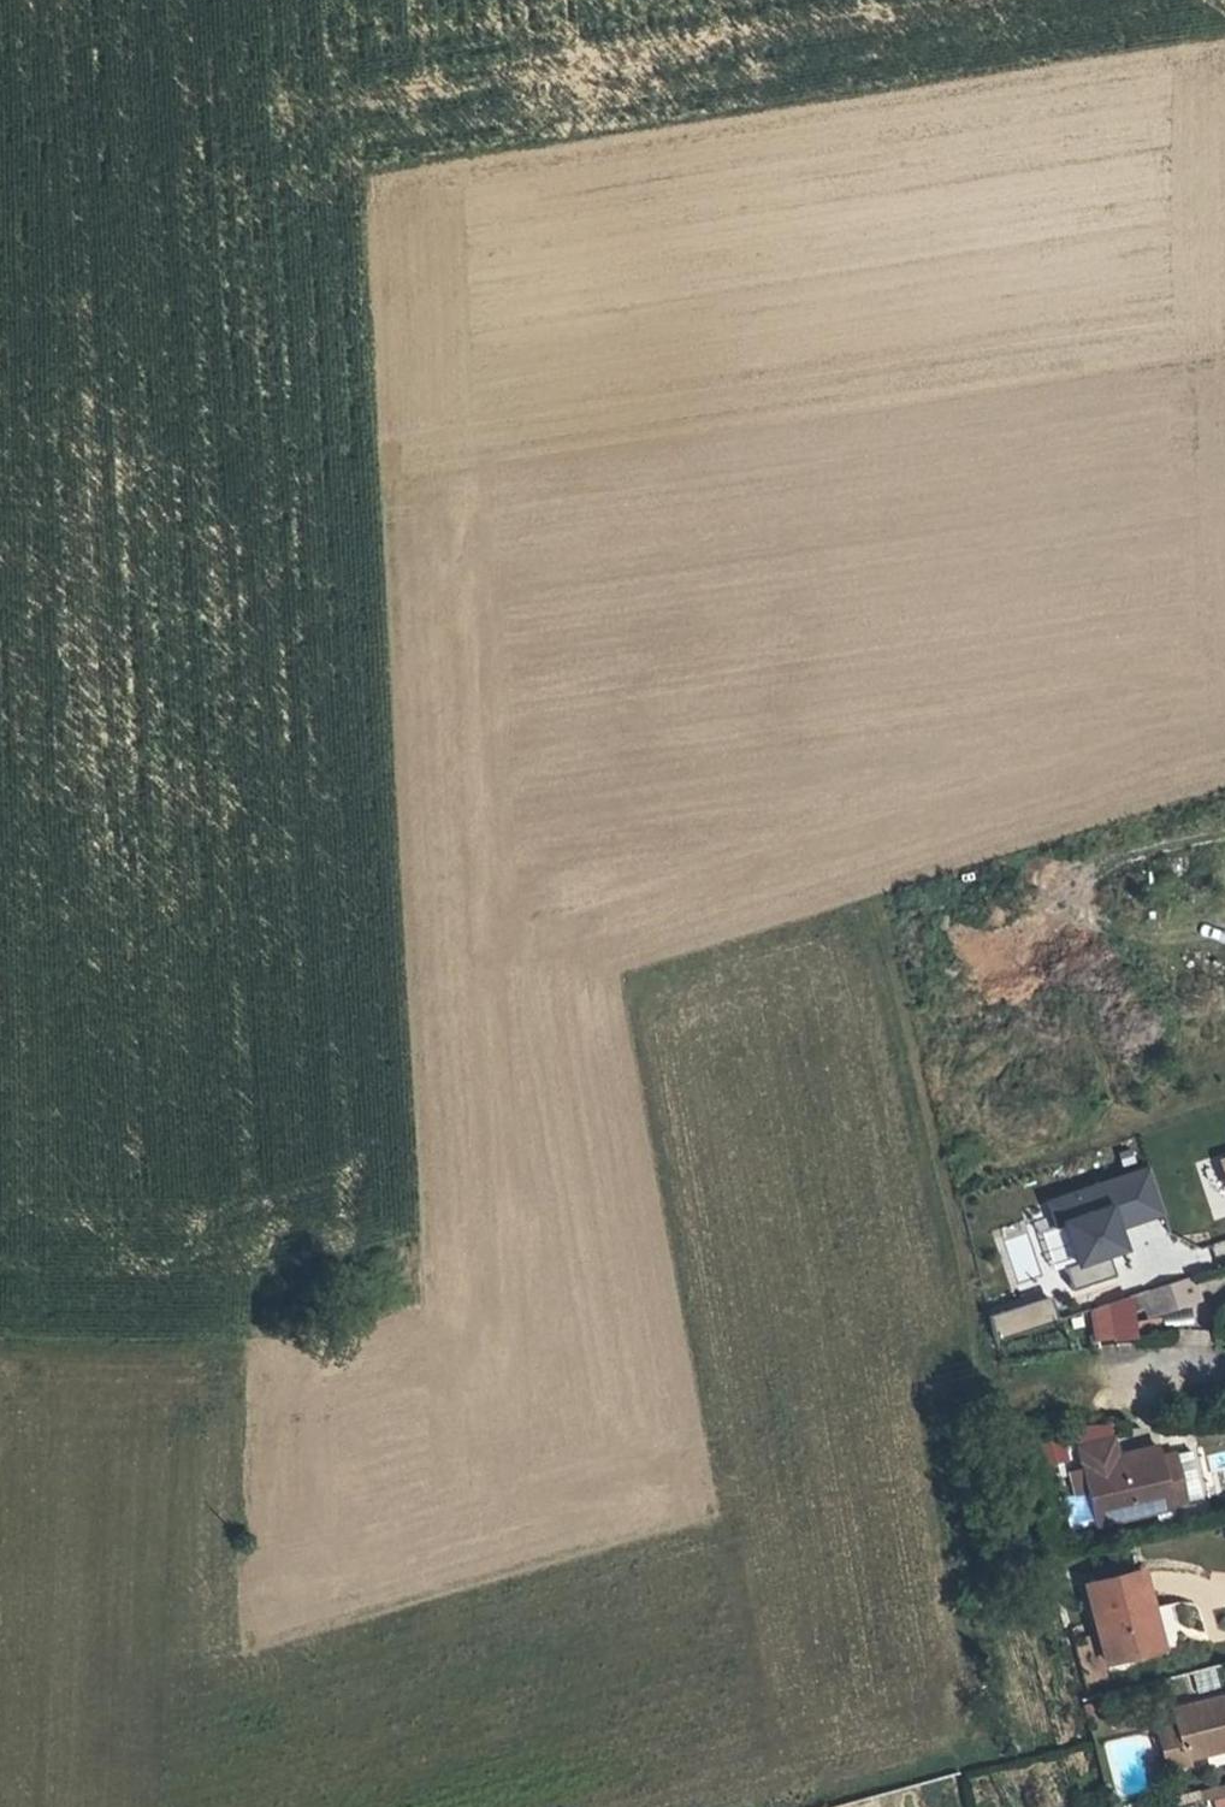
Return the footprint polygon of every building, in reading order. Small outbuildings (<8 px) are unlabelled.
[(1212,1158),(1224,1199),(1224,1154),(1212,1158)] [(1128,1255),(1121,1229),(1163,1218),(1150,1169),(1047,1195),(1071,1287),(1112,1276),(1108,1260),(1128,1255)] [(1045,1337),(1081,1335),(1101,1328),(1093,1307),(1041,1324),(1045,1337)] [(1046,1441),(1048,1465),(1066,1463),(1064,1438),(1046,1441)] [(1107,1439),(1071,1447),(1076,1468),(1113,1460),(1107,1439)] [(1113,1460),(1076,1468),(1091,1524),(1168,1504),(1156,1456),(1155,1450),(1113,1460)] [(1169,1453),(1156,1456),(1168,1504),(1181,1501),(1169,1453)] [(1138,1569),(1083,1582),(1102,1661),(1149,1649),(1140,1603),(1146,1602),(1138,1569)] [(1224,1747),(1224,1696),(1169,1708),(1181,1757),(1224,1747)]
